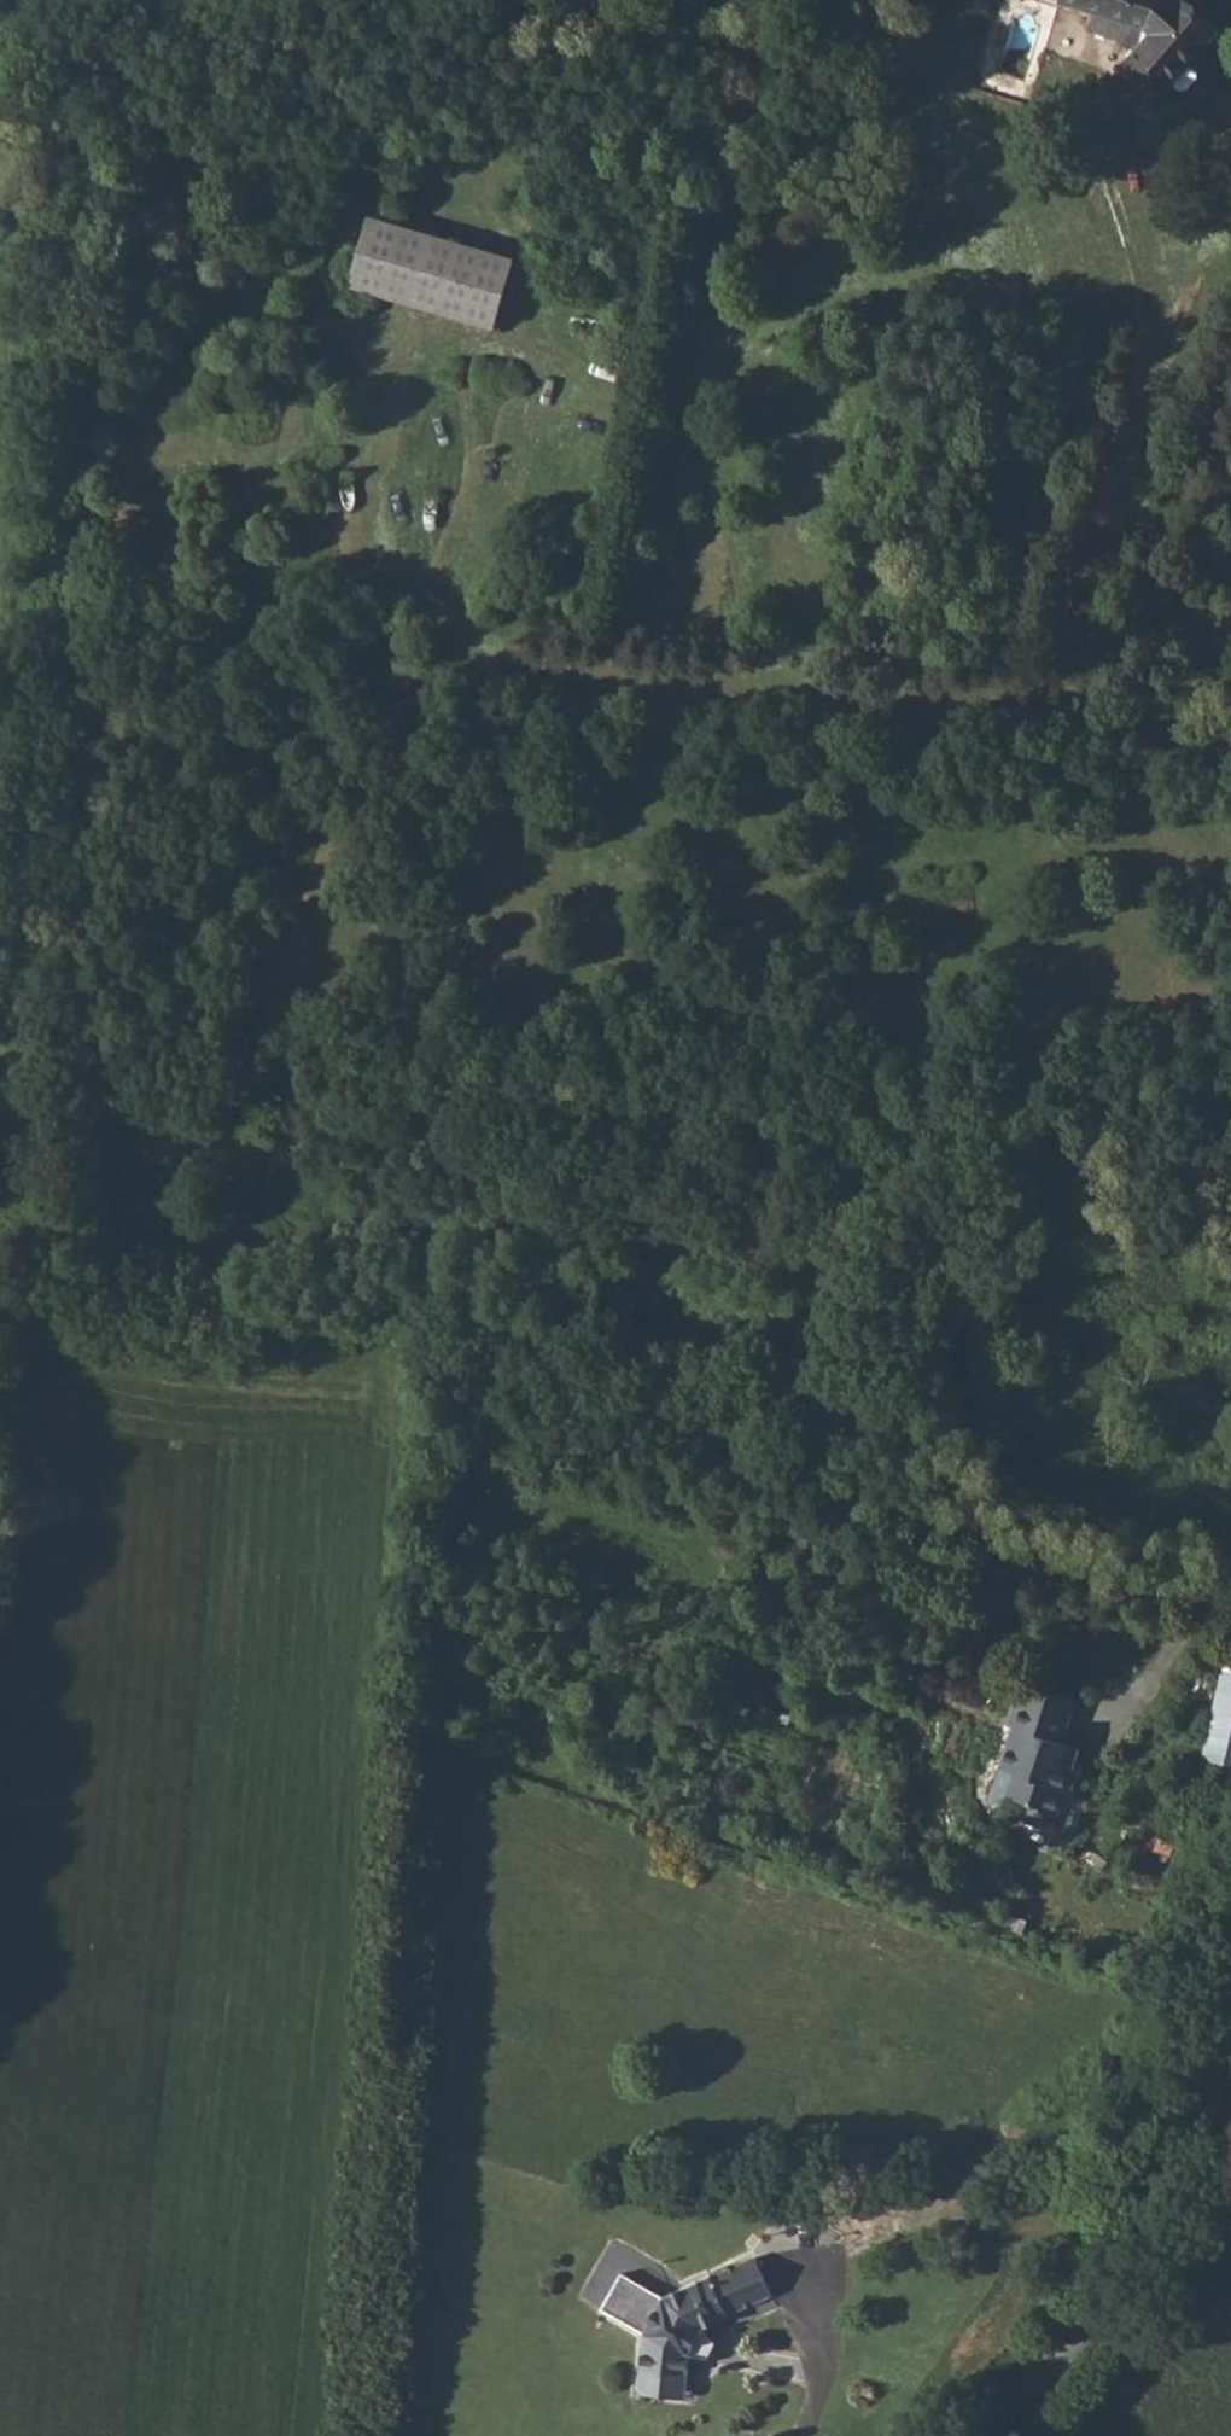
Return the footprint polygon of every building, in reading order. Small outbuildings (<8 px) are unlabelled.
[(1162,100),(1226,27),(1194,0),(1057,0),(1153,31),(1124,65),(1162,100)] [(498,327),(519,254),(371,213),(350,286),(498,327)] [(1226,1665),(1207,1745),(1230,1750),(1230,1666),(1226,1665)] [(1055,1826),(1079,1745),(1068,1740),(1082,1695),(1038,1681),(1028,1713),(1020,1710),(1002,1766),(1014,1769),(999,1811),(1055,1826)] [(704,2326),(774,2295),(758,2254),(665,2295),(624,2272),(603,2308),(648,2331),(644,2393),(689,2397),(691,2351),(704,2326)]
